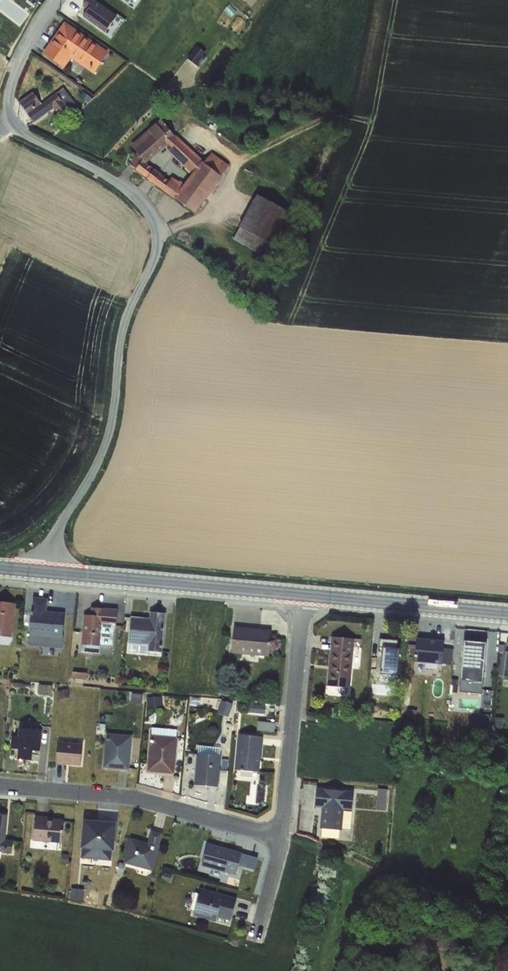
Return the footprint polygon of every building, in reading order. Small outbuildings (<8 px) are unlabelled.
[(101,31),(115,16),(97,0),(84,0),(83,1),(87,4),(80,13),(101,31)] [(93,72),(109,49),(65,19),(41,54),(63,69),(71,57),(93,72)] [(36,94),(21,102),(27,115),(42,107),(36,94)] [(128,165),(195,212),(230,163),(211,150),(207,156),(154,119),(132,149),(137,152),(128,165)] [(252,198),(237,228),(239,229),(235,237),(258,249),(274,219),(264,214),(268,207),(252,198)] [(33,598),(28,635),(29,638),(44,640),(44,636),(62,638),(64,613),(46,611),(47,599),(33,598)] [(12,637),(15,603),(0,602),(0,636),(12,637)] [(103,625),(112,626),(116,627),(117,609),(91,607),(90,615),(83,615),(81,645),(100,646),(101,646),(103,625)] [(130,616),(128,643),(148,645),(147,652),(161,653),(162,653),(166,613),(149,612),(149,618),(130,616)] [(103,625),(101,646),(110,647),(112,626),(103,625)] [(233,626),(231,653),(269,657),(271,630),(233,626)] [(354,642),(354,639),(331,636),(327,686),(350,688),(354,642)] [(412,636),(411,661),(446,662),(447,638),(412,636)] [(460,681),(483,683),(487,643),(462,641),(459,681),(460,681)] [(148,645),(128,643),(127,652),(161,655),(161,653),(147,652),(148,645)] [(100,646),(81,645),(81,652),(100,654),(100,646)] [(73,672),(72,679),(86,681),(87,673),(73,672)] [(483,683),(460,681),(460,688),(476,690),(476,693),(482,694),(483,683)] [(39,685),(38,694),(51,695),(52,686),(39,685)] [(131,693),(130,703),(142,704),(143,695),(131,693)] [(161,697),(148,698),(148,706),(162,706),(161,697)] [(222,701),(218,713),(228,716),(232,704),(222,701)] [(249,704),(248,711),(264,713),(265,705),(249,704)] [(478,717),(477,730),(490,731),(491,718),(478,717)] [(258,721),(257,729),(274,731),(274,723),(258,721)] [(13,736),(12,749),(19,749),(18,759),(31,760),(32,751),(39,751),(41,731),(20,728),(19,737),(13,736)] [(152,728),(151,736),(176,738),(177,730),(152,728)] [(107,735),(104,767),(128,769),(131,737),(107,735)] [(238,735),(235,770),(258,772),(260,746),(261,746),(262,737),(238,735)] [(176,738),(151,736),(148,771),(173,773),(176,738)] [(58,743),(56,763),(81,765),(83,745),(58,743)] [(195,785),(217,787),(220,756),(198,754),(195,785)] [(219,770),(217,787),(226,786),(228,771),(219,770)] [(240,770),(239,778),(253,780),(254,771),(240,770)] [(341,830),(345,791),(316,789),(314,807),(322,808),(320,828),(341,830)] [(378,789),(376,809),(384,810),(386,789),(378,789)] [(353,792),(345,791),(343,809),(351,810),(353,792)] [(352,827),(352,811),(344,811),(343,827),(352,827)] [(35,817),(33,840),(61,842),(63,821),(35,817)] [(84,820),(81,858),(111,860),(115,823),(84,820)] [(131,840),(125,862),(151,870),(161,835),(152,832),(148,844),(131,840)] [(4,840),(3,853),(11,854),(12,841),(4,840)] [(207,844),(202,865),(235,875),(238,865),(253,869),(256,857),(241,853),(207,844)] [(83,891),(71,888),(71,897),(83,899),(83,891)] [(200,890),(193,914),(215,920),(217,914),(231,918),(235,902),(217,897),(218,895),(200,890)]
